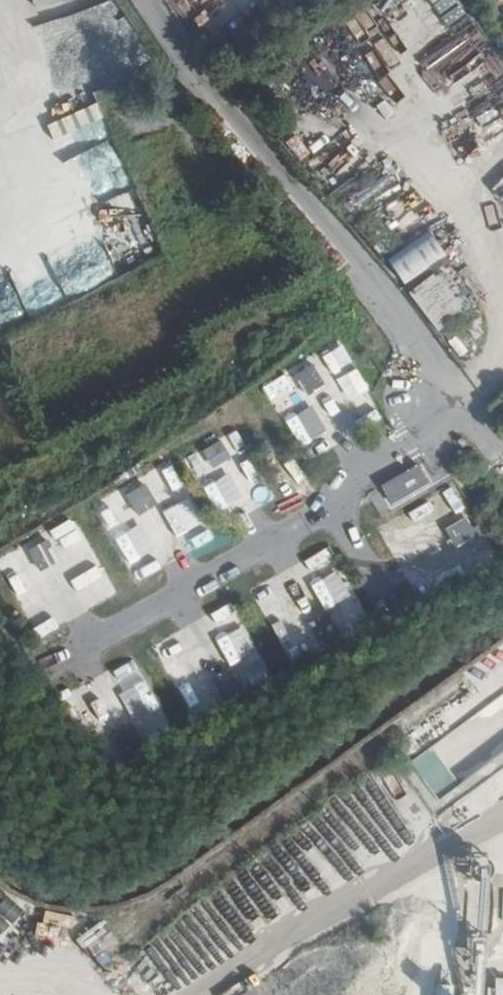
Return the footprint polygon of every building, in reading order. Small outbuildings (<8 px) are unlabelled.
[(388,259),(405,283),(447,254),(429,230),(388,259)] [(305,394),(325,386),(317,364),(296,372),(305,394)] [(347,404),(352,415),(375,405),(370,394),(347,404)] [(204,446),(206,458),(226,454),(223,441),(204,446)] [(380,484),(391,506),(431,486),(420,464),(380,484)] [(162,487),(167,515),(190,511),(185,483),(162,487)] [(147,484),(128,492),(137,514),(156,506),(147,484)] [(398,519),(414,549),(441,534),(425,505),(398,519)] [(444,527),(456,548),(478,537),(467,515),(444,527)] [(142,523),(114,533),(125,563),(153,553),(142,523)] [(82,526),(52,535),(61,563),(91,555),(82,526)] [(30,545),(37,570),(57,564),(50,540),(30,545)] [(325,549),(307,558),(316,575),(334,567),(325,549)] [(232,610),(217,620),(227,636),(242,626),(232,610)] [(108,674),(135,724),(119,732),(130,752),(170,730),(133,661),(108,674)] [(415,759),(435,793),(453,782),(432,749),(415,759)]
